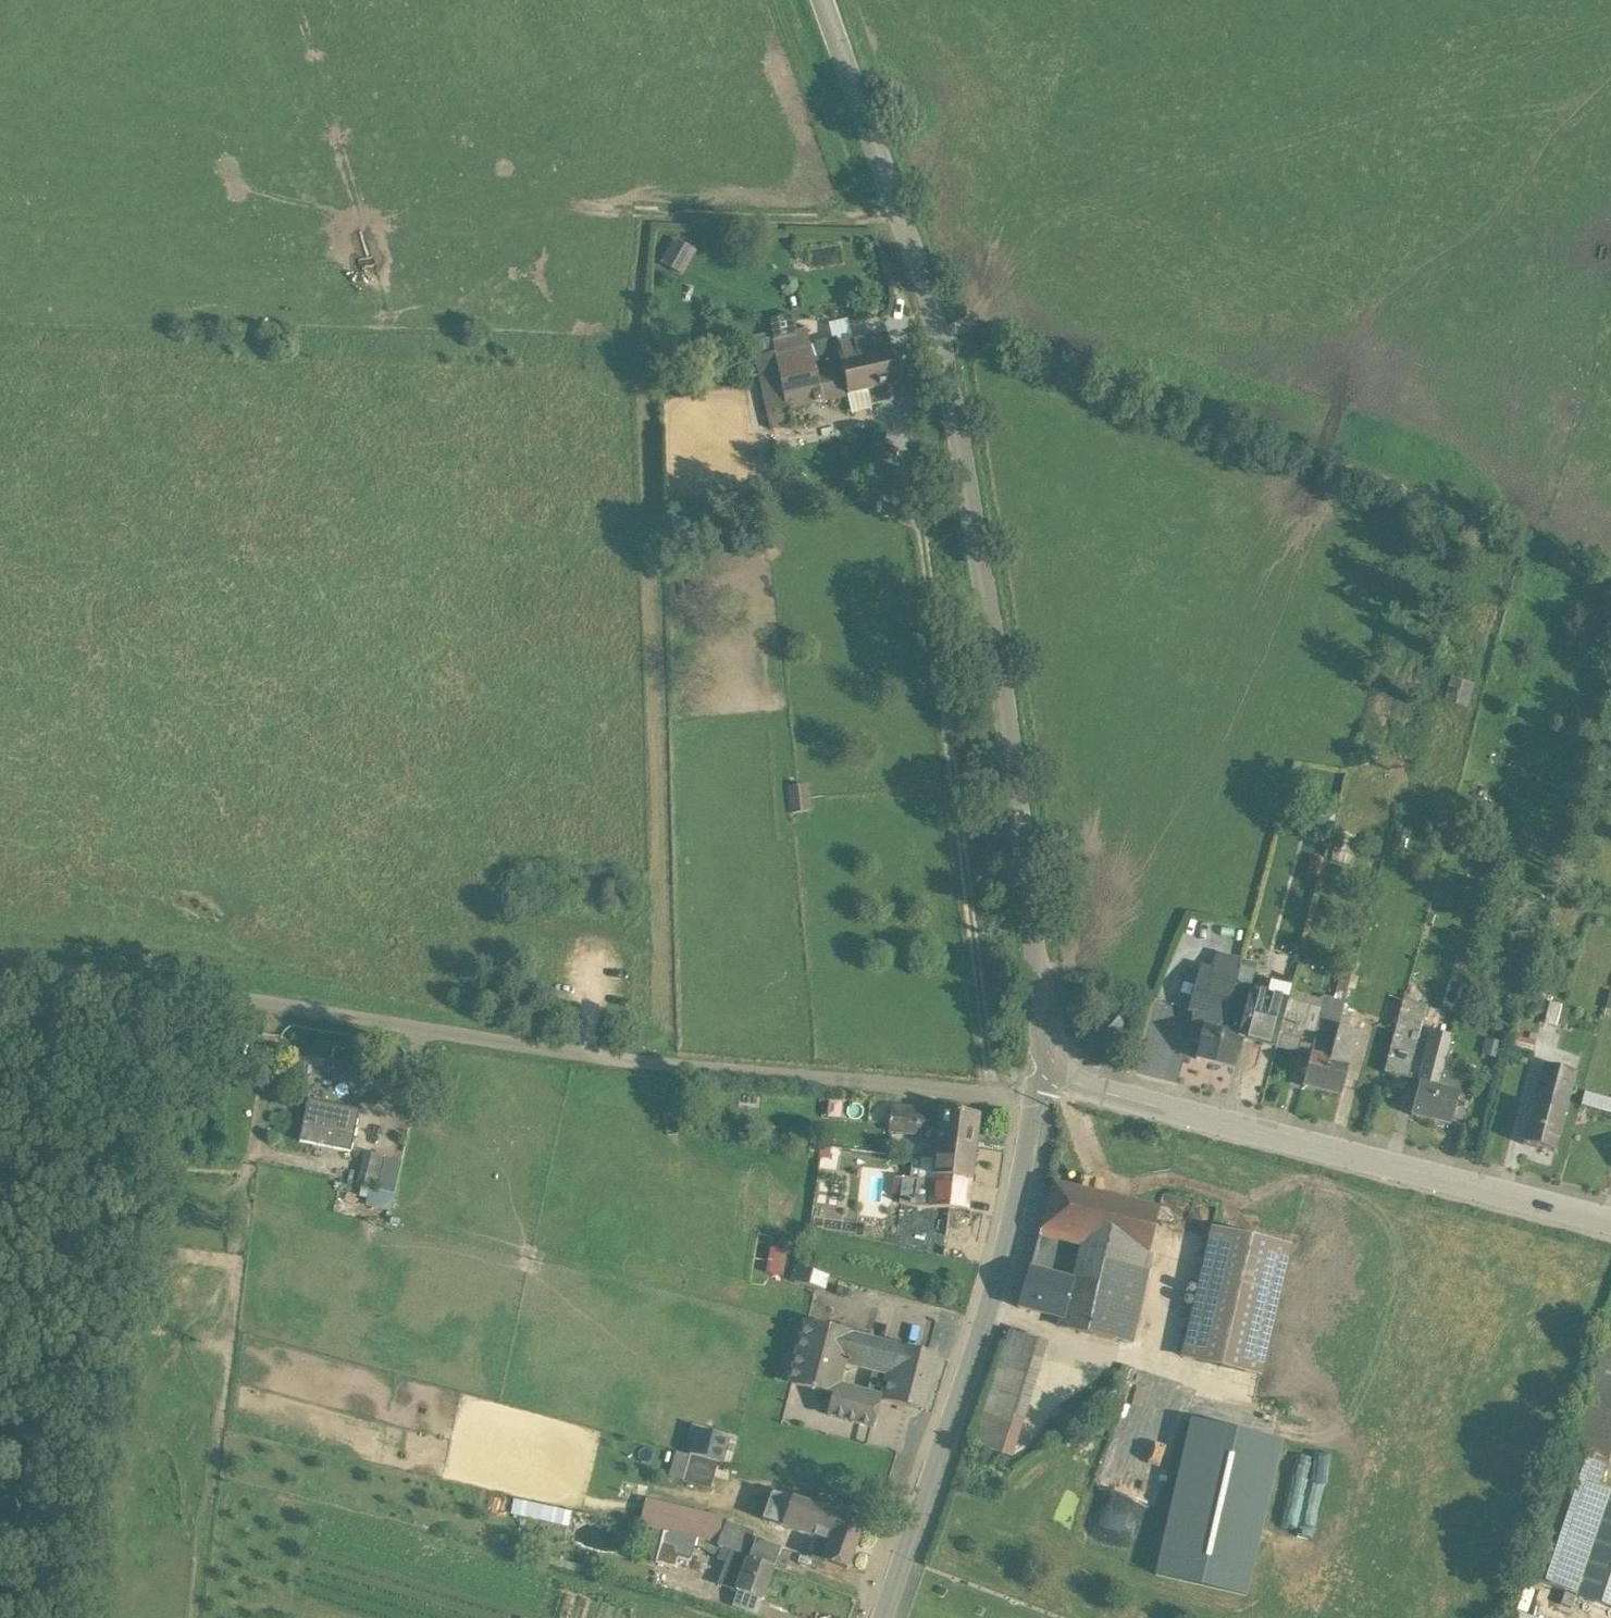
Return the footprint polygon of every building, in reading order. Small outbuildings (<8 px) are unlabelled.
[(665,263),(687,275),(700,250),(678,239),(665,263)] [(806,332),(771,340),(774,354),(809,346),(806,332)] [(841,366),(889,355),(885,336),(836,347),(839,359),(814,365),(816,375),(841,370),(841,366)] [(886,387),(894,385),(896,385),(889,355),(841,366),(841,370),(816,375),(814,365),(810,346),(809,346),(774,354),(754,358),(770,430),(791,426),(787,409),(868,391),(871,405),(889,401),(886,387)] [(1454,679),(1450,701),(1473,706),(1478,684),(1454,679)] [(810,812),(807,785),(787,788),(790,814),(810,812)] [(1319,1016),(1310,1054),(1330,1059),(1338,1027),(1359,952),(1347,949),(1333,999),(1325,997),(1319,1016)] [(1240,961),(1214,955),(1209,973),(1236,979),(1240,961)] [(1236,979),(1222,1031),(1240,1036),(1251,994),(1252,994),(1253,992),(1247,990),(1252,970),(1239,966),(1236,979)] [(1209,973),(1199,976),(1189,1011),(1195,1013),(1188,1038),(1200,1041),(1204,1027),(1222,1031),(1236,979),(1209,973)] [(1252,994),(1251,994),(1240,1036),(1242,1037),(1241,1039),(1275,1047),(1285,1007),(1287,1003),(1252,994)] [(1421,1072),(1441,1077),(1446,1057),(1450,1040),(1420,1032),(1427,1007),(1403,1001),(1383,1076),(1418,1084),(1421,1072)] [(1561,1009),(1540,1003),(1535,1025),(1555,1030),(1561,1009)] [(1315,1015),(1285,1007),(1275,1047),(1299,1052),(1304,1031),(1310,1032),(1315,1015)] [(1319,1016),(1315,1015),(1310,1032),(1304,1031),(1299,1052),(1310,1054),(1319,1016)] [(1222,1031),(1204,1027),(1200,1041),(1195,1059),(1213,1064),(1222,1031)] [(1357,1032),(1338,1027),(1330,1059),(1348,1064),(1357,1032)] [(1222,1031),(1213,1064),(1233,1069),(1241,1039),(1242,1037),(1240,1036),(1222,1031)] [(1534,1043),(1510,1037),(1506,1052),(1530,1058),(1534,1043)] [(1330,1059),(1310,1054),(1301,1087),(1321,1092),(1330,1059)] [(1438,1088),(1457,1093),(1465,1062),(1446,1057),(1441,1077),(1438,1088)] [(1348,1064),(1330,1059),(1321,1092),(1339,1097),(1348,1064)] [(1575,1069),(1542,1060),(1536,1085),(1552,1089),(1568,1093),(1575,1069)] [(1418,1084),(1438,1088),(1441,1077),(1421,1072),(1418,1084)] [(1438,1088),(1418,1084),(1410,1115),(1429,1120),(1438,1088)] [(1536,1085),(1531,1109),(1545,1112),(1552,1089),(1536,1085)] [(1457,1093),(1438,1088),(1429,1120),(1448,1125),(1457,1093)] [(1552,1089),(1545,1112),(1563,1118),(1568,1093),(1552,1089)] [(1580,1106),(1610,1115),(1610,1101),(1584,1093),(1580,1106)] [(354,1136),(359,1111),(308,1100),(299,1141),(333,1149),(351,1153),(354,1136)] [(975,1149),(979,1117),(939,1113),(892,1106),(889,1130),(936,1137),(935,1144),(975,1149)] [(1563,1118),(1545,1112),(1531,1109),(1522,1145),(1553,1153),(1563,1118)] [(967,1209),(975,1149),(935,1144),(933,1160),(920,1158),(918,1180),(894,1178),(891,1202),(967,1209)] [(818,1160),(830,1161),(831,1146),(820,1145),(819,1154),(818,1160)] [(377,1187),(383,1156),(367,1153),(361,1184),(377,1187)] [(394,1192),(400,1163),(385,1160),(379,1189),(394,1192)] [(1120,1277),(1106,1337),(1133,1343),(1165,1207),(1050,1180),(1035,1243),(1063,1249),(1067,1231),(1128,1245),(1120,1277)] [(1288,1248),(1212,1230),(1182,1357),(1259,1375),(1288,1248)] [(1067,1231),(1063,1249),(1081,1254),(1078,1268),(1120,1277),(1128,1245),(1067,1231)] [(824,1292),(828,1277),(799,1268),(796,1268),(792,1282),(813,1289),(824,1292)] [(1075,1282),(1071,1281),(1066,1304),(1062,1319),(1061,1326),(1106,1337),(1120,1277),(1078,1268),(1075,1282)] [(1071,1281),(1028,1270),(1022,1292),(1066,1304),(1071,1281)] [(1066,1304),(1022,1292),(1018,1307),(1062,1319),(1066,1304)] [(879,1399),(880,1396),(841,1385),(845,1367),(885,1377),(893,1346),(805,1323),(790,1383),(835,1395),(830,1414),(872,1426),(879,1399)] [(1567,1448),(1558,1473),(1598,1487),(1610,1453),(1610,1326),(1567,1448)] [(1044,1342),(1008,1331),(973,1445),(1009,1456),(1044,1342)] [(922,1410),(935,1358),(936,1357),(893,1346),(885,1377),(880,1396),(879,1399),(922,1410)] [(1247,1590),(1283,1443),(1194,1422),(1158,1569),(1247,1590)] [(722,1463),(729,1439),(696,1430),(689,1455),(718,1462),(722,1463)] [(718,1462),(689,1455),(682,1482),(710,1490),(718,1462)] [(1598,1487),(1558,1473),(1523,1579),(1574,1596),(1610,1491),(1598,1487)] [(1574,1596),(1610,1609),(1610,1491),(1574,1596)] [(756,1535),(725,1523),(726,1521),(712,1515),(646,1499),(639,1526),(694,1539),(729,1552),(774,1569),(784,1572),(789,1558),(810,1566),(813,1557),(847,1570),(862,1525),(772,1493),(756,1535)] [(541,1506),(538,1522),(566,1527),(570,1512),(541,1506)] [(688,1561),(694,1539),(639,1526),(637,1525),(634,1539),(660,1545),(655,1562),(675,1568),(677,1558),(688,1561)] [(763,1600),(774,1569),(729,1552),(718,1584),(763,1600)]
